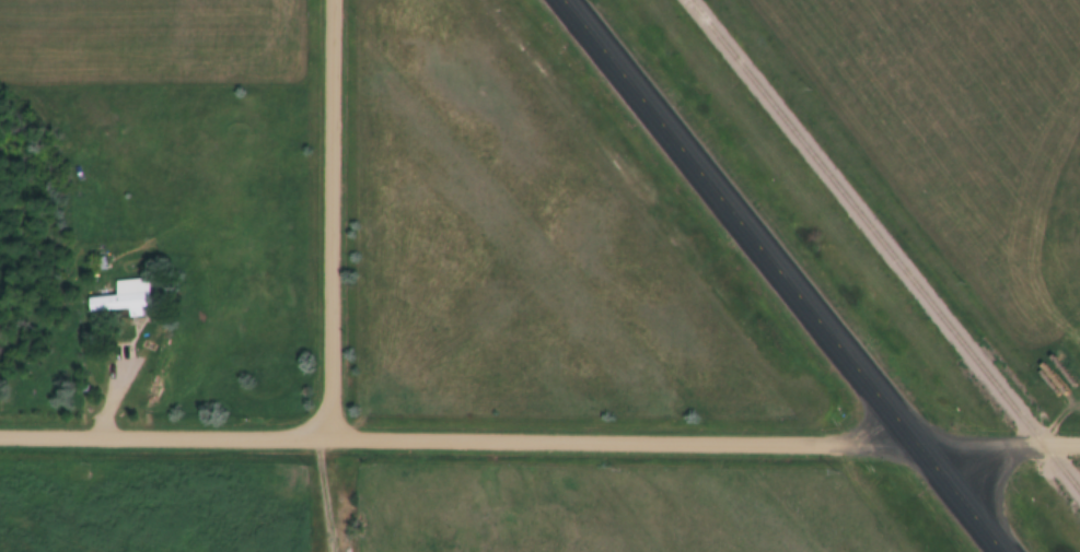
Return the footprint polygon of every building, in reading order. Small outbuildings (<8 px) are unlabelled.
[(116,281),(116,289),(91,290),(93,313),(133,310),(133,317),(145,316),(144,309),(156,308),(153,278),(116,281)]
